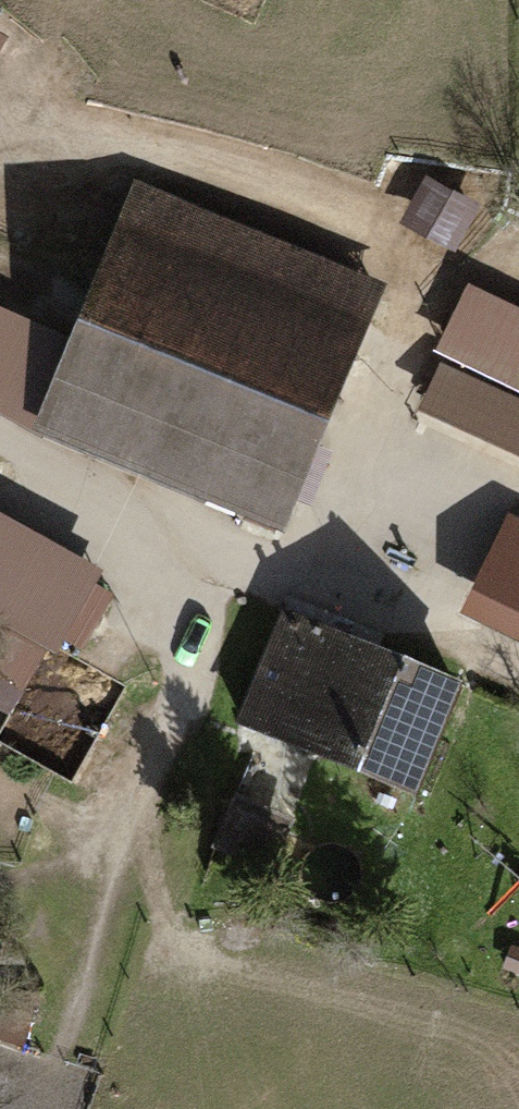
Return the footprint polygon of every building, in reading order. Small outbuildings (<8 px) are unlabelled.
[(17,46),(0,35),(0,72),(17,46)] [(379,286),(136,179),(68,337),(33,418),(274,523),(379,286)] [(410,233),(465,258),(485,212),(431,188),(410,233)] [(518,461),(518,312),(471,292),(417,418),(518,461)] [(68,337),(0,308),(0,405),(33,418),(68,337)] [(0,513),(0,608),(66,645),(107,572),(0,513)] [(461,629),(518,653),(518,528),(506,523),(461,629)] [(464,685),(281,615),(239,724),(422,794),(464,685)] [(50,647),(9,751),(86,781),(127,677),(50,647)] [(259,813),(248,845),(284,858),(296,827),(259,813)]
